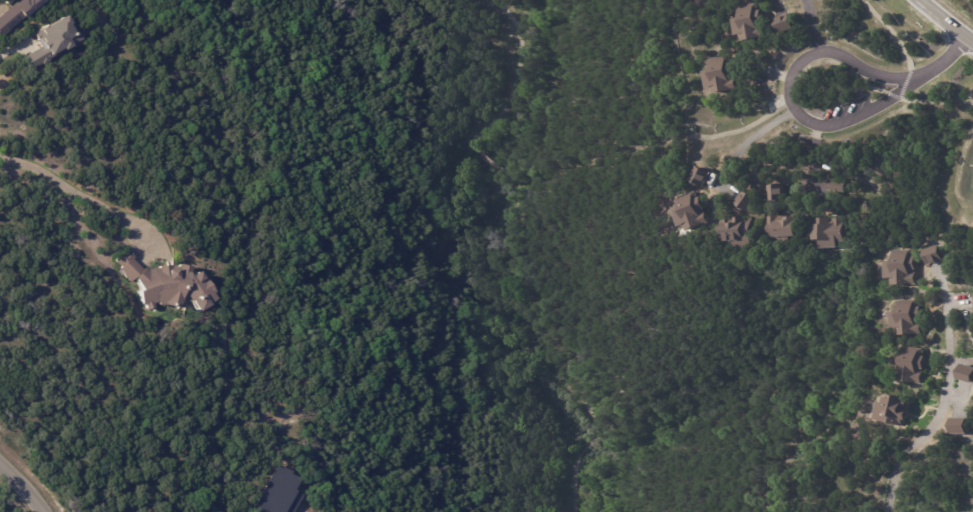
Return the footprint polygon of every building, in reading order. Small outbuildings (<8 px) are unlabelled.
[(19,4),(23,0),(50,0),(26,20),(25,19),(3,37),(0,33),(0,18),(18,3),(19,4)] [(768,13),(770,21),(767,22),(768,28),(771,27),(772,35),(750,40),(748,33),(743,34),(739,18),(746,16),(744,6),(761,2),(763,12),(768,11),(768,13)] [(781,18),(795,13),(800,27),(786,33),(781,18)] [(32,31),(40,47),(22,56),(28,68),(80,41),(66,14),(32,31)] [(737,90),(719,94),(717,87),(715,87),(712,71),(715,70),(713,60),(716,60),(715,59),(730,56),(732,67),(740,65),(742,75),(738,76),(739,81),(743,80),(745,89),(737,90)] [(715,175),(714,176),(715,177),(713,181),(712,181),(711,185),(697,180),(702,166),(716,171),(715,175)] [(841,192),(832,191),(833,180),(851,182),(850,193),(841,192)] [(788,185),(789,189),(790,189),(791,194),(790,194),(790,198),(775,201),(772,185),(788,183),(788,185)] [(741,204),(748,190),(763,197),(756,212),(741,204)] [(710,201),(713,209),(709,211),(711,215),(714,214),(718,223),(697,233),(694,225),(689,227),(683,211),(691,207),(687,197),(692,194),(692,196),(701,191),(705,198),(708,197),(710,201)] [(774,212),(784,212),(784,220),(798,220),(798,216),(807,216),(807,224),(809,224),(809,236),(799,236),(799,244),(784,244),(784,235),(774,235),(774,212)] [(733,223),(736,223),(736,220),(741,220),(741,223),(743,223),(743,217),(753,217),(753,220),(758,220),(758,223),(761,223),(761,249),(740,250),(740,242),(733,242),(733,223)] [(845,241),(844,241),(844,247),(827,248),(827,239),(816,240),(815,221),(823,221),(822,218),(836,217),(836,220),(839,220),(839,218),(849,217),(849,222),(850,222),(851,241),(845,241)] [(943,262),(933,265),(928,250),(942,246),(947,260),(943,262)] [(920,260),(921,270),(916,270),(917,277),(921,276),(922,285),(914,286),(914,284),(899,285),(898,278),(894,279),(892,257),(895,257),(895,253),(899,252),(899,251),(901,250),(906,249),(906,250),(912,250),(913,257),(920,257),(920,260)] [(128,251),(134,257),(132,259),(143,269),(145,267),(147,269),(158,266),(158,265),(166,264),(166,269),(177,268),(178,263),(192,266),(190,273),(192,274),(200,270),(204,277),(205,276),(215,291),(213,293),(217,298),(210,303),(210,304),(199,311),(192,300),(191,301),(185,292),(184,292),(179,308),(165,304),(158,305),(157,301),(153,303),(154,307),(146,309),(144,304),(142,305),(139,291),(142,289),(136,277),(130,282),(123,275),(121,276),(117,272),(119,270),(118,269),(120,266),(114,260),(124,250),(125,251),(127,250),(128,251)] [(926,314),(926,321),(921,321),(921,327),(926,326),(926,335),(904,337),(904,328),(898,329),(897,312),(904,311),(903,301),(920,300),(921,308),(925,307),(926,314)] [(928,367),(928,370),(926,369),(925,374),(927,374),(926,385),(920,384),(920,382),(904,381),(905,373),(900,373),(902,356),(909,357),(910,347),(912,348),(913,346),(916,347),(916,348),(926,349),(925,357),(930,357),(928,367)] [(966,364),(972,366),(972,382),(961,378),(966,364)] [(911,415),(910,420),(902,418),(901,425),(878,420),(882,402),(891,404),(893,393),(911,397),(910,399),(911,399),(909,410),(912,410),(911,415)] [(967,419),(971,419),(970,434),(954,434),(955,418),(967,419)]
